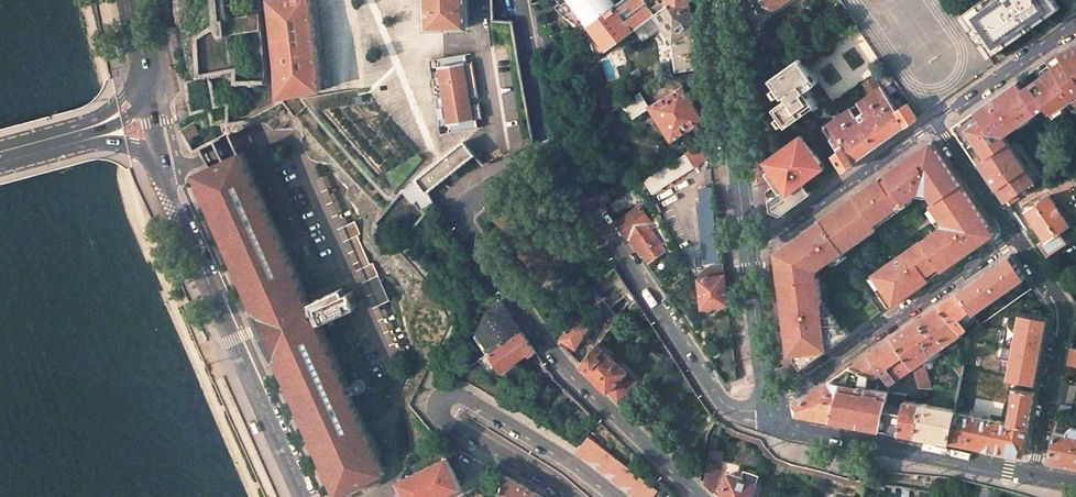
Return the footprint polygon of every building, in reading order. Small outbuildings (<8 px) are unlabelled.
[(243,0),(222,0),(224,17),(249,14),(249,10),(244,11),(243,0)] [(310,0),(268,0),(276,55),(279,78),(281,96),(323,89),(310,0)] [(467,0),(425,0),(426,29),(468,27),(467,0)] [(561,45),(582,29),(588,26),(589,25),(615,6),(618,3),(615,0),(557,0),(560,3),(543,16),(548,37),(555,37),(561,45)] [(615,6),(633,31),(656,14),(645,0),(622,0),(618,3),(615,6)] [(656,14),(665,7),(690,4),(690,0),(645,0),(656,14)] [(748,6),(757,21),(770,12),(769,11),(762,0),(758,0),(748,6)] [(769,11),(787,0),(762,0),(769,11)] [(990,58),(1033,27),(1030,23),(1056,4),(1053,0),(992,0),(980,8),(978,4),(965,13),(974,27),(970,30),(990,58)] [(978,4),(980,8),(992,0),(984,0),(978,4)] [(665,7),(656,14),(663,24),(690,4),(665,7)] [(690,4),(663,24),(673,37),(677,71),(699,68),(690,4)] [(1033,27),(1059,8),(1056,4),(1030,23),(1033,27)] [(615,6),(589,25),(607,50),(633,31),(615,6)] [(961,16),(970,30),(974,27),(965,13),(961,16)] [(1064,49),(1018,81),(1038,111),(1047,104),(1052,111),(1069,100),(1069,102),(1071,106),(1073,110),(1075,113),(1075,43),(1064,49)] [(802,58),(772,77),(778,87),(784,96),(787,94),(789,97),(775,106),(788,125),(817,104),(807,90),(818,82),(802,58)] [(484,118),(474,62),(464,63),(474,119),(484,118)] [(474,119),(464,63),(439,67),(448,124),(474,119)] [(448,124),(439,67),(429,69),(438,126),(448,124)] [(874,75),(863,82),(872,94),(882,87),(874,75)] [(1007,202),(1025,189),(1036,181),(1004,134),(1038,111),(1018,81),(955,125),(990,176),(1007,202)] [(684,85),(651,105),(673,139),(705,119),(705,118),(684,85)] [(872,94),(818,132),(840,164),(844,169),(846,168),(856,161),(908,125),(918,118),(908,103),(898,110),(882,87),(872,94)] [(381,91),(306,97),(392,194),(404,181),(387,161),(426,131),(438,129),(436,118),(434,118),(432,108),(434,108),(432,93),(411,97),(383,102),(381,91)] [(641,93),(623,105),(632,118),(649,107),(641,93)] [(485,128),(484,118),(474,119),(448,124),(438,126),(441,136),(485,128)] [(807,197),(812,193),(804,181),(825,167),(803,134),(765,159),(771,209),(781,214),(807,197)] [(297,143),(294,135),(288,137),(291,145),(297,143)] [(708,140),(645,179),(653,193),(694,167),(710,159),(708,140)] [(477,154),(465,141),(439,161),(416,178),(427,190),(428,191),(429,191),(452,173),(477,154)] [(868,211),(875,221),(922,188),(947,224),(879,272),(898,299),(994,232),(932,141),(856,194),(868,211)] [(347,389),(318,324),(359,306),(353,293),(345,296),(342,290),(309,304),(241,153),(196,174),(228,246),(258,312),(258,313),(256,313),(265,333),(271,347),(275,356),(277,355),(303,414),(339,494),(385,473),(350,396),(356,394),(358,394),(360,395),(362,395),(364,394),(366,392),(367,391),(367,389),(367,388),(367,386),(367,385),(366,383),(365,382),(364,381),(362,380),(361,380),(359,380),(357,381),(356,381),(355,382),(354,383),(353,384),(353,386),(347,389)] [(840,164),(832,169),(837,175),(844,169),(840,164)] [(427,190),(416,178),(412,182),(422,194),(427,190)] [(712,187),(700,189),(702,204),(713,203),(714,203),(712,187)] [(427,190),(422,194),(424,195),(420,199),(427,211),(434,203),(428,191),(427,190)] [(898,299),(879,272),(829,307),(821,245),(868,211),(856,194),(777,250),(779,271),(791,363),(801,368),(834,345),(898,299)] [(1049,195),(1026,211),(1046,240),(1059,231),(1069,224),(1049,195)] [(702,204),(698,205),(706,263),(720,261),(713,203),(702,204)] [(358,214),(354,204),(334,214),(338,223),(358,214)] [(640,207),(619,222),(647,264),(666,250),(652,230),(658,226),(653,217),(649,220),(640,207)] [(385,296),(377,278),(371,265),(368,266),(355,237),(358,236),(352,222),(339,228),(372,302),(385,296)] [(1046,240),(1040,244),(1048,255),(1067,242),(1059,231),(1046,240)] [(981,324),(1032,288),(1020,270),(1010,255),(958,291),(981,324)] [(723,263),(711,265),(699,273),(700,278),(725,275),(723,263)] [(680,275),(663,287),(669,297),(686,285),(680,275)] [(725,275),(700,278),(704,307),(728,303),(725,275)] [(958,291),(939,304),(962,333),(964,332),(969,329),(971,331),(981,324),(958,291)] [(522,330),(501,299),(493,304),(481,331),(494,350),(522,330)] [(939,304),(918,319),(941,348),(962,333),(939,304)] [(580,313),(564,338),(580,348),(596,324),(580,313)] [(941,348),(918,319),(914,322),(934,353),(941,348)] [(914,322),(892,337),(913,367),(924,360),(934,353),(914,322)] [(505,369),(530,351),(532,355),(537,352),(522,330),(494,350),(492,350),(505,369)] [(892,337),(868,354),(889,384),(913,367),(892,337)] [(627,372),(598,344),(581,365),(609,391),(627,372)] [(868,354),(851,366),(867,373),(889,384),(868,354)] [(924,360),(913,367),(920,387),(932,388),(924,360)] [(965,360),(955,367),(962,375),(965,360)] [(1040,363),(1033,361),(1031,368),(1039,369),(1040,363)] [(851,366),(831,380),(843,382),(865,386),(867,373),(851,366)] [(1037,383),(1039,369),(1031,368),(1024,366),(1021,380),(1037,383)] [(913,367),(889,384),(887,390),(906,394),(922,397),(920,387),(913,367)] [(636,381),(627,372),(609,391),(618,400),(636,381)] [(798,413),(832,419),(843,382),(831,380),(796,404),(798,413)] [(1028,426),(1037,383),(1021,380),(1015,385),(1009,419),(1009,422),(1028,426)] [(865,386),(843,382),(832,419),(858,424),(865,386)] [(887,390),(865,386),(858,424),(881,428),(887,390)] [(906,394),(887,390),(881,428),(899,432),(905,400),(906,394)] [(922,397),(906,394),(905,400),(899,432),(916,435),(921,403),(922,397)] [(955,410),(921,403),(916,435),(949,441),(955,412),(955,410)] [(1058,414),(1071,417),(1073,407),(1060,405),(1058,414)] [(979,417),(955,412),(949,441),(970,445),(995,450),(1023,456),(1028,426),(1009,422),(1006,422),(983,417),(979,417)] [(1055,431),(1050,461),(1075,466),(1075,427),(1072,427),(1068,429),(1067,433),(1055,431)] [(589,437),(579,450),(640,496),(653,496),(658,491),(589,437)] [(715,447),(711,446),(708,464),(716,465),(719,448),(715,447)] [(447,457),(399,479),(407,496),(437,496),(461,486),(447,457)] [(771,461),(764,459),(760,471),(767,474),(771,461)] [(716,465),(708,464),(705,483),(713,491),(721,466),(716,465)] [(744,471),(742,477),(731,473),(723,496),(752,496),(753,493),(759,476),(744,471)] [(542,496),(516,481),(505,475),(499,496),(545,496),(542,496)] [(480,479),(472,487),(478,493),(482,496),(492,496),(496,493),(480,479)] [(977,496),(981,496),(998,496),(1000,491),(980,487),(977,496)] [(762,489),(760,495),(759,496),(769,496),(771,492),(762,489)]
